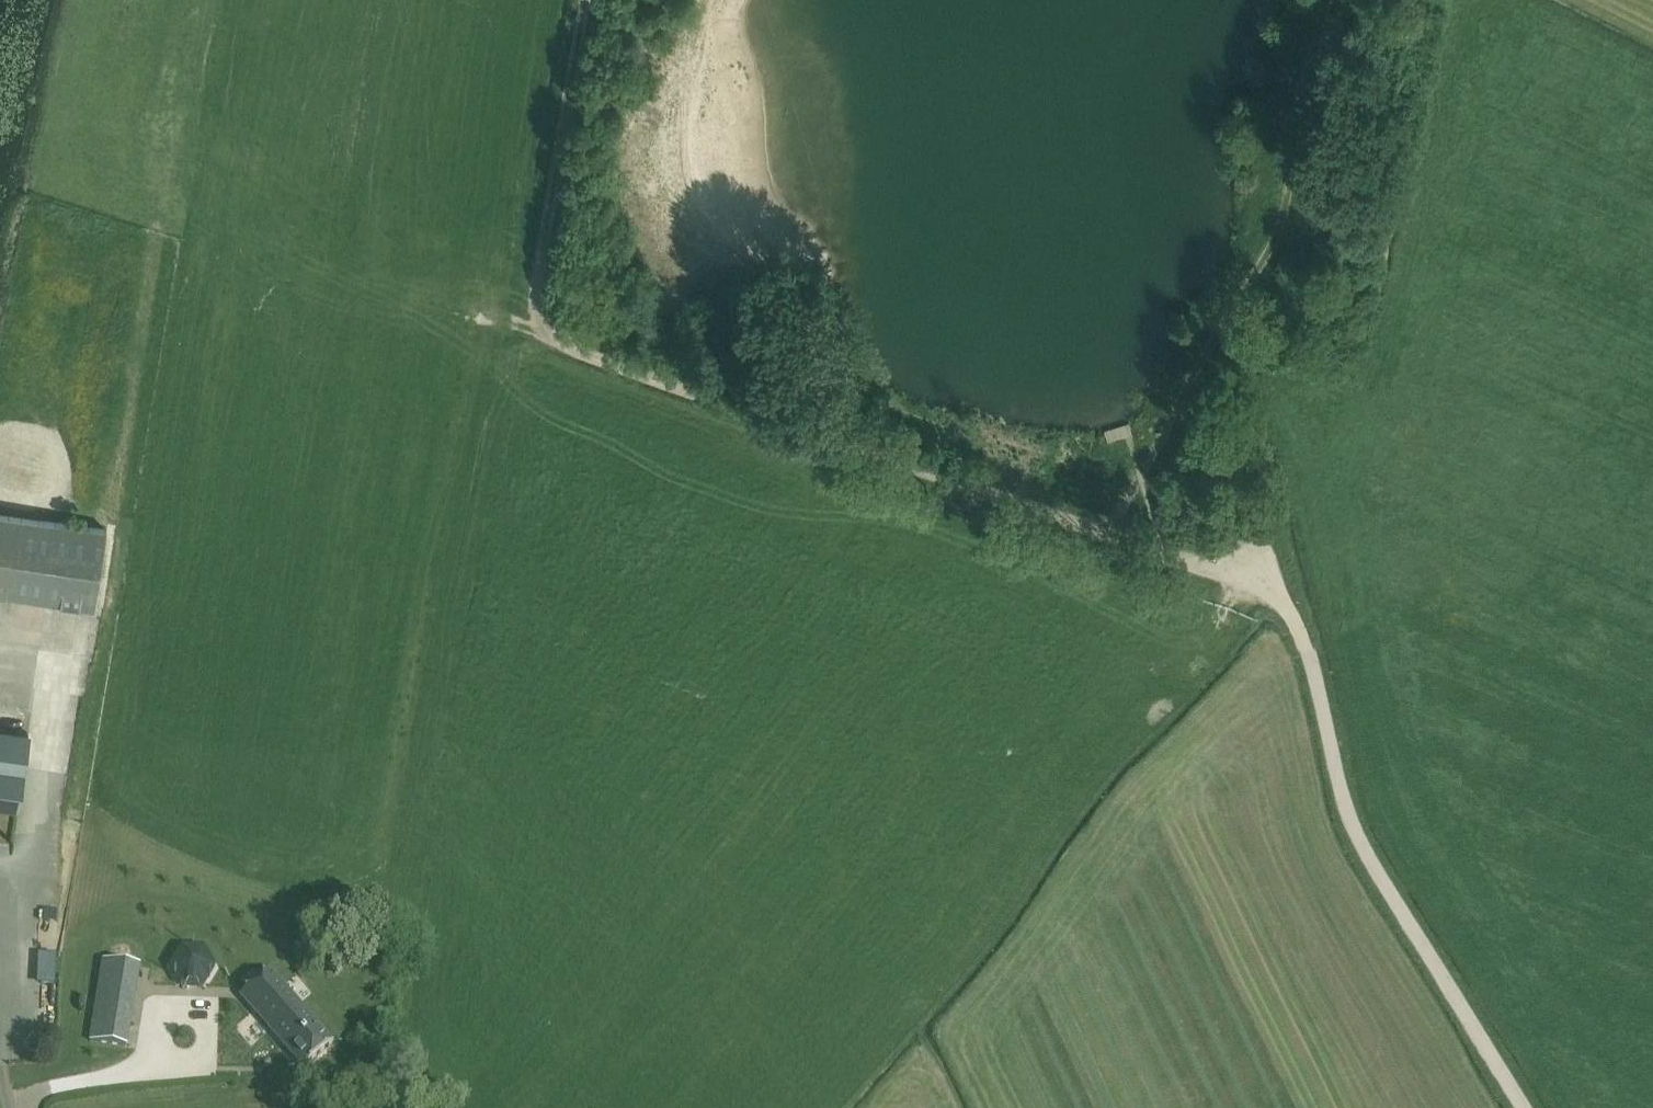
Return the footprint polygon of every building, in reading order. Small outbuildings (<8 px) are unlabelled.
[(0,514),(0,596),(91,611),(105,532),(0,514)] [(16,807),(27,733),(0,729),(0,805),(16,807)] [(203,986),(214,967),(204,948),(181,947),(170,966),(181,986),(203,986)] [(99,986),(135,992),(139,966),(103,960),(99,986)] [(270,969),(239,996),(303,1069),(333,1042),(270,969)] [(126,1047),(130,1021),(94,1015),(90,1041),(126,1047)]
